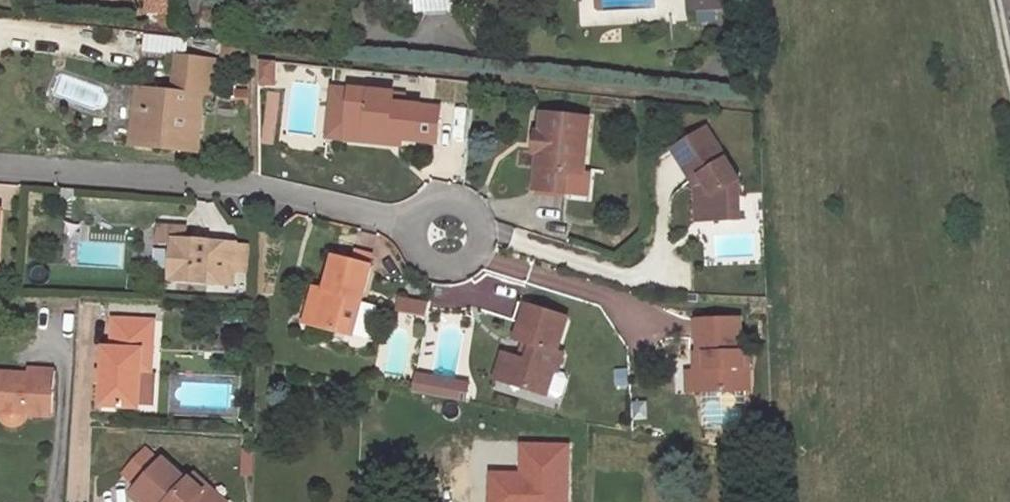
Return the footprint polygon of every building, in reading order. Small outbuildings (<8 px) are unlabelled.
[(145,13),(169,11),(169,0),(144,0),(145,13)] [(444,13),(475,0),(439,0),(444,13)] [(143,34),(141,50),(183,55),(185,39),(143,34)] [(138,111),(134,144),(198,153),(203,99),(212,100),(215,62),(179,58),(175,93),(153,91),(151,112),(138,111)] [(373,89),(352,87),(351,102),(371,104),(373,89)] [(441,109),(395,104),(396,92),(373,89),(371,104),(351,102),(347,137),(367,140),(368,134),(402,138),(418,140),(418,136),(437,138),(437,142),(461,145),(465,110),(442,107),(441,109)] [(153,91),(140,90),(138,111),(151,112),(153,91)] [(551,135),(549,152),(542,151),(537,191),(569,194),(572,174),(586,176),(592,119),(546,114),(544,134),(551,135)] [(744,175),(700,132),(676,156),(702,181),(708,175),(713,180),(719,205),(729,213),(752,207),(744,175)] [(367,140),(401,144),(402,138),(368,134),(367,140)] [(542,151),(549,152),(551,135),(544,134),(538,134),(536,151),(542,151)] [(707,186),(714,216),(729,213),(719,205),(713,180),(708,175),(702,181),(707,186)] [(160,246),(170,247),(171,246),(179,246),(180,238),(185,239),(186,230),(161,228),(160,246)] [(177,284),(232,289),(236,242),(185,239),(180,238),(179,246),(171,246),(170,247),(169,276),(177,276),(177,284)] [(319,288),(311,324),(351,333),(368,264),(366,263),(368,253),(352,248),(350,259),(330,254),(322,288),(319,288)] [(311,324),(319,288),(312,286),(304,322),(311,324)] [(522,303),(515,322),(523,324),(530,305),(522,303)] [(535,345),(530,362),(522,359),(516,357),(510,377),(524,382),(526,389),(548,396),(557,399),(565,396),(570,379),(565,373),(561,371),(566,353),(559,351),(570,318),(530,305),(523,324),(518,339),(528,343),(535,345)] [(708,354),(708,368),(704,368),(704,393),(745,392),(747,392),(745,352),(742,352),(742,319),(700,320),(701,339),(701,354),(708,354)] [(106,352),(105,376),(104,385),(103,409),(140,412),(142,374),(143,356),(154,356),(156,325),(116,322),(114,352),(106,352)] [(528,343),(522,359),(530,362),(535,345),(528,343)] [(510,377),(516,357),(505,353),(496,379),(526,389),(524,382),(510,377)] [(704,393),(704,368),(708,368),(708,354),(701,354),(696,354),(697,393),(704,393)] [(153,375),(154,356),(143,356),(142,374),(153,375)] [(0,377),(0,417),(1,417),(2,421),(5,425),(8,427),(14,429),(18,429),(23,426),(26,422),(27,419),(51,420),(53,380),(28,379),(0,377)] [(704,429),(745,428),(744,406),(726,406),(725,400),(704,400),(704,429)] [(519,474),(489,474),(489,501),(566,501),(567,475),(567,446),(520,445),(519,474)] [(205,495),(210,490),(194,477),(187,484),(164,464),(161,467),(146,454),(125,478),(139,491),(135,495),(142,501),(213,501),(205,495)] [(244,454),(244,478),(254,478),(253,454),(244,454)] [(210,490),(205,495),(213,501),(223,501),(210,490)]
